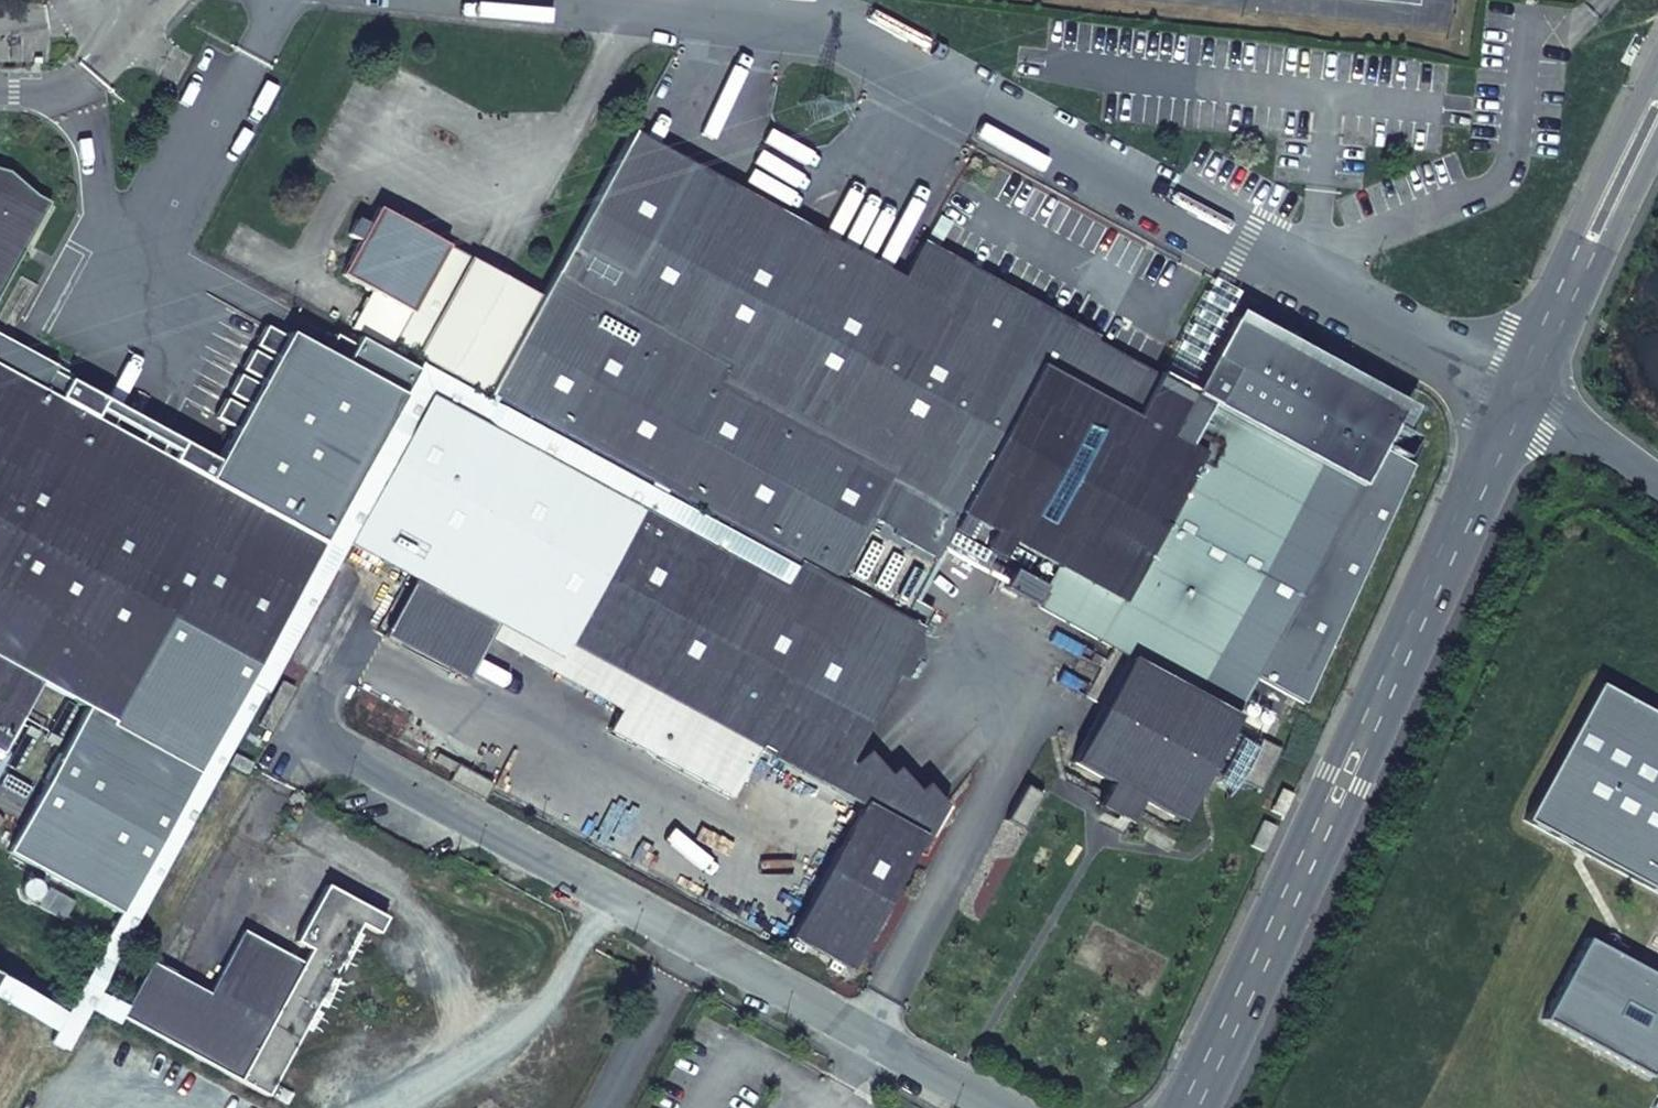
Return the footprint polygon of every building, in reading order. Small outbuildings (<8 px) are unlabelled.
[(685,197),(699,171),(630,133),(616,160),(685,197)] [(489,396),(729,526),(794,563),(856,596),(869,574),(891,586),(908,554),(887,543),(860,528),(879,494),(889,476),(922,494),(961,516),(992,532),(1010,542),(1039,558),(1055,566),(1045,584),(1033,607),(1130,659),(1075,764),(1112,785),(1101,807),(1106,810),(1131,823),(1142,801),(1181,822),(1259,678),(1308,705),(1416,465),(1405,459),(1417,436),(1395,425),(1403,410),(1233,319),(1191,395),(1189,395),(1185,403),(1155,387),(1160,379),(1095,342),(1097,338),(921,242),(901,280),(699,171),(685,197),(616,160),(489,396)] [(49,205),(34,196),(7,173),(0,171),(0,294),(49,205)] [(394,343),(442,370),(456,377),(489,396),(542,297),(378,208),(369,225),(358,219),(348,236),(359,242),(340,275),(409,312),(392,342),(394,343)] [(1219,278),(1217,283),(1237,293),(1239,289),(1219,278)] [(1237,293),(1217,283),(1164,381),(1160,379),(1155,387),(1185,403),(1189,395),(1191,395),(1212,356),(1204,352),(1237,293)] [(1095,342),(1160,379),(1166,367),(1101,331),(1097,338),(1095,342)] [(360,923),(377,932),(386,914),(325,884),(296,940),(311,949),(304,962),(290,955),(245,932),(212,995),(206,1006),(171,987),(176,976),(160,968),(155,979),(149,975),(130,1011),(97,994),(263,690),(265,691),(272,677),(426,394),(427,395),(429,392),(731,556),(729,560),(756,574),(780,587),(794,563),(729,526),(725,533),(453,383),(456,377),(442,370),(439,374),(422,365),(322,544),(43,390),(56,367),(0,336),(0,755),(40,684),(114,723),(170,621),(256,666),(70,1011),(0,974),(0,1000),(60,1031),(54,1043),(67,1050),(90,1007),(121,1025),(123,1020),(270,1096),(360,923)] [(382,344),(370,338),(364,349),(375,355),(382,344)] [(378,562),(384,553),(356,537),(359,531),(355,530),(373,497),(427,395),(426,394),(272,677),(275,678),(347,545),(378,562)] [(387,547),(682,708),(756,574),(729,560),(432,398),(359,531),(356,537),(384,553),(387,547)] [(906,509),(912,513),(922,494),(889,476),(879,494),(906,509)] [(860,528),(887,543),(906,509),(879,494),(860,528)] [(951,533),(961,516),(922,494),(912,513),(951,533)] [(1001,559),(1010,542),(992,532),(982,549),(1001,559)] [(1029,575),(1045,584),(1055,566),(1039,558),(1029,575)] [(914,637),(917,629),(856,596),(794,563),(780,587),(756,574),(682,708),(861,807),(791,938),(851,970),(923,839),(931,842),(950,807),(939,801),(920,786),(916,790),(909,790),(887,771),(883,778),(873,776),(858,763),(854,768),(851,766),(897,677),(905,682),(915,664),(922,659),(914,637)] [(282,683),(258,726),(270,733),(295,690),(282,683)] [(1536,822),(1657,890),(1657,713),(1612,687),(1536,822)] [(24,727),(7,759),(20,766),(37,733),(24,727)] [(1267,741),(1247,783),(1266,792),(1287,751),(1267,741)] [(231,770),(248,779),(253,768),(237,760),(231,770)] [(1029,786),(1009,820),(1025,830),(1045,795),(1029,786)] [(1254,848),(1265,853),(1267,854),(1279,829),(1266,823),(1254,848)] [(1601,943),(1558,1020),(1657,1076),(1657,974),(1601,943)] [(154,964),(149,975),(155,979),(160,968),(154,964)] [(206,1006),(212,995),(176,976),(171,987),(206,1006)]
